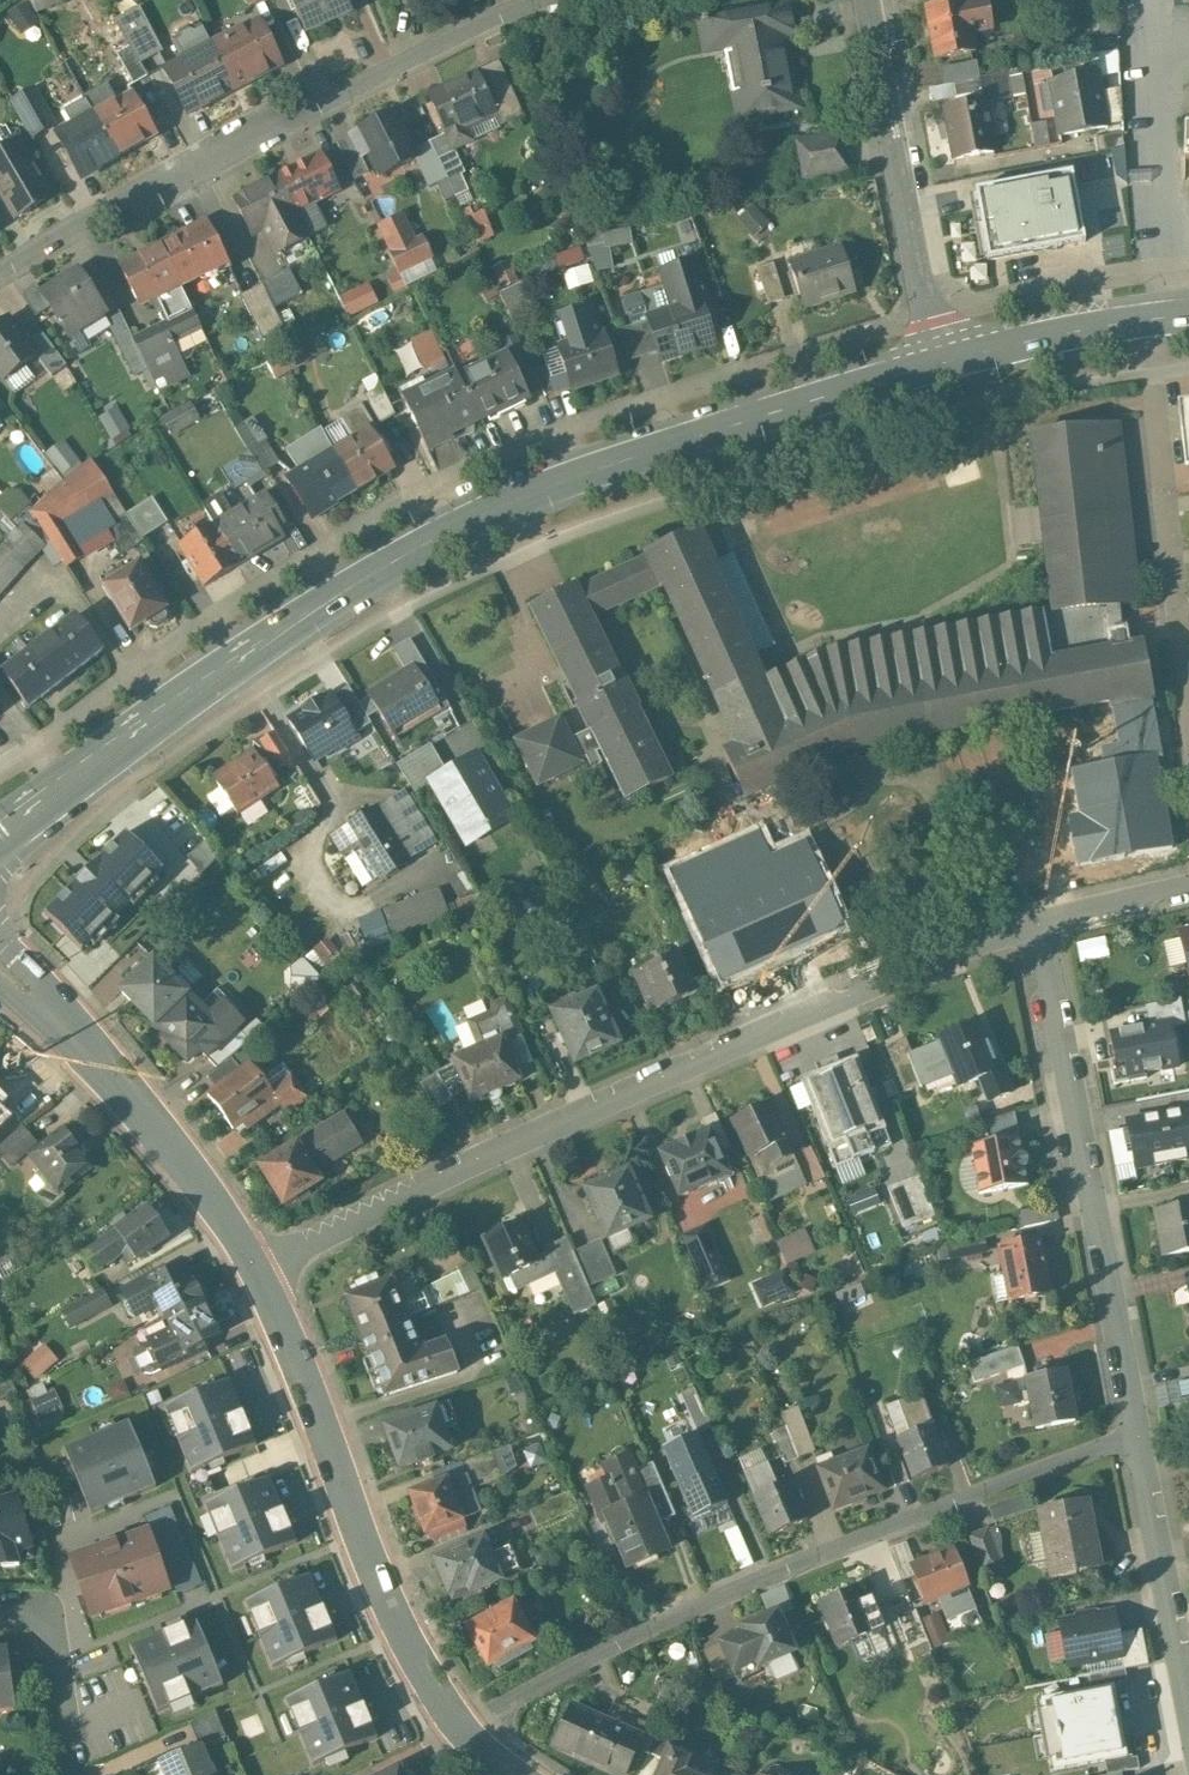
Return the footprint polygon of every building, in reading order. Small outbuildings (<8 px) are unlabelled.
[(29,0),(10,8),(18,30),(38,22),(29,0)] [(36,8),(58,0),(32,0),(36,8)] [(296,10),(295,11),(304,31),(332,19),(331,17),(347,10),(348,12),(350,11),(346,0),(292,0),(296,10)] [(725,11),(731,45),(740,92),(734,92),(739,117),(796,106),(783,34),(797,32),(791,0),(785,0),(725,11)] [(924,4),(935,58),(976,50),(974,41),(992,37),(985,0),(965,0),(945,0),(924,4)] [(129,45),(139,63),(140,63),(136,56),(159,44),(139,5),(113,19),(128,46),(129,45)] [(731,45),(725,11),(700,16),(706,49),(731,45)] [(258,21),(212,44),(234,88),(280,64),(258,21)] [(181,59),(211,44),(201,23),(193,27),(188,25),(180,29),(178,35),(170,39),(181,59)] [(212,44),(212,43),(211,44),(181,59),(164,68),(188,113),(235,89),(234,88),(212,44)] [(139,63),(129,45),(128,46),(115,53),(133,84),(147,76),(139,63)] [(498,63),(427,95),(445,134),(445,135),(446,135),(452,148),(453,148),(470,140),(464,126),(493,113),(498,124),(520,114),(498,63)] [(1098,70),(1049,80),(1060,134),(1108,124),(1098,70)] [(979,76),(952,81),(954,95),(981,90),(979,76)] [(33,89),(13,101),(32,135),(52,124),(33,89)] [(132,93),(94,114),(118,156),(156,134),(132,93)] [(118,156),(94,114),(83,96),(82,97),(83,97),(82,97),(62,108),(61,113),(69,127),(57,134),(82,178),(118,157),(118,156)] [(985,99),(945,106),(954,157),(994,149),(985,99)] [(393,111),(357,130),(380,175),(416,157),(393,111)] [(1122,130),(1093,136),(1096,151),(1124,145),(1122,130)] [(839,132),(796,141),(803,175),(845,168),(839,132)] [(445,135),(445,134),(429,141),(454,196),(467,190),(460,174),(464,172),(453,148),(452,148),(446,135),(445,135)] [(350,135),(336,142),(354,179),(368,172),(350,135)] [(454,196),(429,141),(421,145),(429,161),(419,165),(428,186),(437,182),(445,200),(454,196)] [(0,159),(0,191),(15,216),(50,196),(21,147),(0,159)] [(294,210),(307,236),(326,227),(313,202),(337,190),(319,154),(277,176),(277,177),(276,177),(293,211),(294,210)] [(976,189),(988,259),(1085,240),(1072,172),(976,189)] [(277,176),(234,198),(252,231),(263,226),(275,253),(307,236),(294,210),(293,211),(276,177),(277,177),(277,176)] [(476,242),(495,233),(483,207),(464,215),(476,242)] [(402,214),(377,226),(389,251),(388,251),(398,273),(431,257),(421,236),(414,240),(402,214)] [(178,236),(160,245),(161,245),(160,245),(180,285),(227,262),(207,220),(177,234),(178,236)] [(596,268),(614,263),(609,245),(634,239),(630,224),(588,234),(596,268)] [(664,253),(668,263),(693,254),(690,244),(664,253)] [(160,245),(119,264),(139,306),(156,297),(180,285),(160,245),(161,245),(160,245)] [(562,264),(586,257),(582,245),(558,253),(562,264)] [(839,246),(790,262),(804,305),(852,288),(839,246)] [(513,259),(495,263),(500,285),(518,281),(513,259)] [(673,309),(647,318),(657,348),(660,360),(712,341),(708,328),(716,325),(694,260),(659,271),(666,288),(673,309)] [(773,261),(756,267),(767,302),(784,297),(773,261)] [(571,287),(596,279),(590,262),(565,270),(571,287)] [(78,270),(41,292),(68,337),(105,314),(78,270)] [(370,279),(340,293),(350,314),(380,300),(370,279)] [(507,306),(530,297),(524,281),(501,289),(507,306)] [(180,285),(156,297),(166,320),(162,322),(173,344),(176,342),(194,347),(206,341),(201,330),(180,285)] [(262,285),(240,295),(261,339),(283,328),(262,285)] [(622,296),(631,324),(647,318),(673,309),(666,288),(640,296),(638,290),(622,296)] [(147,368),(131,337),(121,315),(107,322),(134,375),(147,368)] [(0,323),(0,375),(3,380),(36,355),(7,317),(0,323)] [(657,348),(647,318),(631,324),(615,329),(625,360),(657,348)] [(173,344),(162,322),(131,337),(147,368),(154,382),(174,372),(185,367),(173,344)] [(410,337),(424,368),(447,357),(433,327),(410,337)] [(603,332),(556,347),(569,388),(616,373),(603,332)] [(281,355),(289,370),(306,361),(298,346),(281,355)] [(281,355),(266,362),(274,378),(289,370),(281,355)] [(508,355),(458,379),(477,421),(528,397),(508,355)] [(546,363),(532,370),(544,396),(558,390),(546,363)] [(174,372),(154,382),(158,391),(179,381),(174,372)] [(427,392),(405,402),(427,450),(451,438),(450,434),(477,421),(458,379),(456,373),(425,387),(427,392)] [(368,393),(363,395),(379,424),(395,414),(381,386),(380,386),(377,380),(364,386),(368,393)] [(1177,399),(1183,463),(1188,463),(1188,398),(1177,399)] [(333,450),(368,428),(369,430),(375,427),(360,403),(337,416),(337,417),(323,432),(333,450)] [(188,405),(164,418),(172,433),(196,419),(188,405)] [(250,451),(263,472),(279,463),(251,417),(236,427),(250,451)] [(1034,432),(1054,610),(1120,603),(1140,601),(1119,422),(1034,432)] [(368,428),(332,452),(356,491),(393,468),(386,456),(391,453),(382,437),(376,440),(369,430),(368,428)] [(316,514),(356,491),(332,452),(332,450),(322,432),(303,444),(314,462),(293,476),(316,514)] [(237,459),(249,479),(249,480),(263,472),(250,451),(237,459)] [(221,469),(232,486),(233,489),(249,479),(237,459),(221,469)] [(113,495),(91,460),(46,497),(31,512),(36,519),(49,540),(65,567),(84,555),(65,524),(99,503),(113,495)] [(202,505),(213,524),(214,523),(215,524),(244,506),(233,489),(232,486),(202,505)] [(215,524),(238,563),(280,537),(274,527),(281,524),(263,494),(244,506),(215,524)] [(125,513),(113,495),(99,503),(111,522),(103,527),(120,554),(136,544),(137,545),(143,541),(141,538),(125,513)] [(151,497),(125,513),(141,538),(167,522),(151,497)] [(49,540),(36,519),(27,527),(26,526),(4,548),(2,546),(0,548),(0,592),(22,567),(49,540)] [(213,524),(178,545),(203,585),(239,564),(238,563),(215,524),(214,523),(213,524)] [(574,586),(532,607),(579,701),(577,703),(590,729),(590,730),(592,729),(635,708),(636,707),(623,680),(620,682),(589,616),(658,583),(660,587),(664,586),(714,695),(718,694),(741,745),(724,753),(745,799),(828,760),(855,748),(1109,703),(1110,709),(1111,708),(1152,701),(1153,701),(1143,645),(1125,648),(1122,626),(1120,603),(1054,610),(826,652),(762,681),(752,657),(774,646),(731,554),(713,562),(698,530),(645,554),(645,555),(576,588),(574,586)] [(112,581),(103,587),(130,630),(146,620),(150,626),(157,628),(168,621),(169,615),(165,608),(166,608),(139,565),(123,574),(120,569),(109,575),(112,581)] [(75,616),(41,642),(68,676),(101,650),(75,616)] [(41,642),(2,672),(29,707),(68,676),(41,642)] [(413,666),(367,694),(390,731),(443,699),(443,700),(444,699),(434,682),(435,682),(430,674),(421,680),(413,666)] [(348,686),(332,696),(355,733),(370,723),(348,686)] [(332,696),(330,694),(320,700),(319,698),(303,708),(304,710),(288,720),(312,760),(332,748),(334,751),(357,737),(355,733),(332,696)] [(1152,701),(1111,708),(1118,744),(1099,747),(1102,763),(1117,761),(1156,754),(1157,759),(1162,758),(1152,701)] [(635,708),(592,729),(602,749),(626,798),(669,779),(635,708)] [(579,762),(579,761),(568,740),(559,720),(517,741),(538,783),(579,762)] [(590,730),(590,729),(568,740),(579,761),(602,749),(592,729),(590,730)] [(252,740),(249,760),(256,755),(263,765),(265,764),(274,765),(277,770),(292,760),(275,733),(261,741),(252,740)] [(414,793),(433,782),(447,774),(429,744),(397,764),(414,793)] [(1117,761),(1102,763),(1070,769),(1078,814),(1067,816),(1076,866),(1173,848),(1157,759),(1156,754),(1117,761)] [(231,766),(213,777),(237,813),(277,787),(263,765),(256,755),(249,760),(234,770),(231,766)] [(447,774),(433,782),(468,841),(490,828),(489,826),(507,816),(504,811),(505,811),(475,758),(447,774)] [(408,859),(376,808),(348,826),(362,849),(379,877),(380,877),(408,859)] [(362,849),(348,826),(333,835),(332,833),(331,834),(346,859),(362,849)] [(771,856),(760,830),(670,871),(721,985),(846,929),(806,840),(771,856)] [(126,833),(46,914),(82,951),(163,870),(126,833)] [(362,849),(346,859),(361,884),(366,885),(379,877),(362,849)] [(438,890),(380,912),(390,939),(448,917),(444,906),(438,890)] [(444,906),(448,917),(477,906),(472,893),(471,894),(471,895),(444,906)] [(1180,932),(1188,972),(1188,930),(1180,932)] [(677,954),(633,973),(644,998),(651,995),(657,1010),(681,999),(681,1001),(697,994),(693,986),(692,987),(677,954)] [(120,990),(153,1024),(154,1025),(187,993),(153,958),(120,990)] [(217,987),(198,1006),(209,1016),(223,1002),(235,1015),(239,1010),(217,987)] [(187,993),(154,1025),(153,1024),(151,1026),(180,1056),(194,1056),(199,1051),(207,1058),(237,1028),(243,1023),(235,1015),(223,1002),(209,1016),(198,1006),(187,994),(187,993)] [(574,995),(549,1006),(552,1012),(553,1016),(560,1033),(559,1034),(564,1046),(566,1045),(574,1063),(618,1043),(595,993),(577,1002),(574,995)] [(472,1025),(482,1047),(502,1039),(502,1040),(519,1033),(505,1002),(495,1007),(491,1016),(472,1025)] [(950,1032),(937,1038),(939,1042),(941,1042),(955,1076),(960,1087),(980,1079),(1001,1071),(989,1042),(985,1044),(981,1034),(982,1033),(978,1021),(965,1026),(965,1028),(951,1034),(950,1032)] [(1114,1060),(1096,1063),(1097,1073),(1111,1070),(1114,1084),(1147,1078),(1146,1072),(1179,1066),(1171,1022),(1142,1028),(1142,1027),(1119,1031),(1119,1032),(1110,1034),(1114,1060)] [(237,1028),(207,1058),(217,1068),(250,1040),(237,1028)] [(455,1066),(465,1091),(470,1102),(484,1097),(484,1098),(485,1100),(487,1101),(488,1102),(490,1103),(492,1103),(494,1103),(496,1103),(498,1102),(500,1100),(501,1098),(502,1096),(502,1093),(502,1091),(501,1090),(520,1082),(515,1071),(532,1064),(519,1033),(502,1040),(502,1039),(482,1047),(452,1060),(455,1066)] [(906,1055),(910,1054),(905,1040),(885,1048),(904,1094),(919,1088),(906,1055)] [(941,1042),(939,1042),(910,1054),(906,1055),(919,1088),(920,1090),(955,1076),(941,1042)] [(206,1076),(216,1089),(241,1071),(231,1058),(206,1076)] [(262,1079),(251,1064),(241,1071),(216,1089),(207,1096),(232,1130),(241,1124),(246,1131),(280,1105),(286,1113),(307,1098),(291,1076),(271,1090),(262,1079)] [(283,1065),(262,1079),(271,1090),(291,1076),(283,1065)] [(455,1066),(437,1073),(453,1098),(465,1091),(455,1066)] [(1001,1071),(980,1079),(988,1101),(1010,1092),(1001,1071)] [(437,1072),(420,1083),(436,1109),(453,1099),(453,1098),(437,1073),(437,1072)] [(857,1072),(810,1090),(814,1100),(812,1100),(815,1109),(818,1108),(828,1135),(875,1117),(872,1107),(878,1105),(868,1079),(861,1082),(857,1072)] [(768,1103),(731,1119),(749,1158),(785,1141),(786,1141),(768,1103)] [(1125,1120),(1132,1153),(1127,1154),(1122,1132),(1109,1135),(1115,1168),(1134,1164),(1135,1169),(1188,1160),(1188,1109),(1125,1120)] [(701,1118),(706,1132),(708,1131),(717,1151),(729,1145),(714,1112),(701,1118)] [(983,1123),(986,1138),(991,1141),(1018,1136),(1014,1113),(983,1123)] [(297,1145),(296,1144),(259,1167),(283,1205),(320,1181),(310,1165),(339,1147),(326,1127),(297,1145)] [(66,1135),(61,1129),(28,1154),(40,1170),(35,1174),(45,1187),(50,1183),(56,1191),(58,1189),(89,1165),(76,1149),(76,1147),(73,1143),(73,1140),(69,1135),(66,1135)] [(678,1145),(659,1153),(678,1196),(727,1173),(717,1151),(708,1131),(706,1132),(691,1139),(690,1138),(677,1143),(678,1145)] [(983,1143),(970,1145),(979,1194),(1028,1184),(1024,1166),(1027,1162),(1026,1156),(1022,1154),(1018,1136),(991,1141),(986,1138),(983,1143)] [(793,1158),(785,1141),(749,1158),(762,1187),(787,1176),(781,1163),(793,1158)] [(585,1189),(583,1190),(605,1239),(607,1238),(626,1230),(648,1220),(635,1192),(645,1188),(636,1167),(601,1183),(601,1181),(585,1188),(585,1189)] [(921,1172),(889,1184),(905,1225),(936,1213),(921,1172)] [(50,1183),(45,1187),(37,1193),(46,1206),(62,1194),(58,1189),(56,1191),(50,1183)] [(146,1204),(114,1226),(115,1227),(134,1256),(169,1235),(146,1204)] [(1155,1211),(1163,1256),(1188,1251),(1188,1204),(1155,1211)] [(505,1228),(483,1238),(502,1279),(520,1271),(526,1284),(553,1271),(554,1271),(546,1254),(536,1259),(519,1222),(516,1223),(514,1219),(503,1223),(505,1228)] [(134,1256),(115,1227),(79,1252),(91,1270),(120,1251),(127,1261),(134,1256)] [(786,1262),(816,1251),(807,1227),(777,1239),(786,1262)] [(698,1228),(681,1235),(694,1265),(711,1258),(698,1228)] [(626,1230),(607,1238),(613,1253),(632,1244),(626,1230)] [(983,1236),(946,1243),(950,1259),(986,1252),(983,1236)] [(544,1248),(546,1254),(554,1271),(553,1271),(572,1315),(596,1304),(588,1286),(573,1252),(567,1238),(544,1248)] [(1038,1238),(1000,1246),(1005,1271),(1008,1290),(1011,1298),(1048,1291),(1038,1238)] [(600,1240),(573,1252),(588,1286),(614,1275),(600,1240)] [(470,1262),(457,1268),(469,1292),(482,1286),(470,1262)] [(192,1281),(183,1264),(168,1272),(165,1267),(122,1290),(127,1299),(124,1300),(123,1303),(129,1314),(132,1315),(135,1314),(136,1315),(158,1303),(165,1317),(166,1316),(166,1317),(201,1299),(202,1298),(193,1281),(192,1281)] [(396,1278),(391,1280),(407,1318),(429,1309),(410,1266),(394,1272),(396,1278)] [(753,1282),(762,1305),(792,1293),(783,1270),(753,1282)] [(1008,1290),(1005,1271),(991,1273),(995,1292),(1008,1290)] [(346,1298),(361,1336),(407,1318),(391,1280),(378,1285),(374,1276),(354,1285),(358,1293),(346,1298)] [(100,1290),(63,1311),(71,1325),(108,1305),(100,1290)] [(166,1316),(165,1317),(172,1330),(149,1341),(162,1368),(206,1348),(203,1342),(219,1334),(210,1317),(211,1317),(202,1299),(201,1300),(201,1299),(166,1317),(166,1316)] [(407,1318),(361,1336),(385,1395),(458,1372),(446,1341),(420,1350),(416,1339),(407,1318)] [(45,1341),(22,1360),(36,1378),(59,1359),(45,1341)] [(1017,1346),(967,1363),(974,1382),(1024,1366),(1017,1346)] [(0,1378),(0,1398),(15,1391),(8,1374),(0,1378)] [(1065,1374),(1026,1382),(1036,1429),(1074,1421),(1065,1374)] [(257,1445),(229,1378),(163,1406),(191,1473),(257,1445)] [(1001,1403),(1019,1402),(1018,1383),(999,1384),(1001,1403)] [(41,1413),(63,1405),(58,1391),(36,1399),(41,1413)] [(909,1433),(932,1425),(921,1393),(898,1401),(909,1433)] [(448,1404),(384,1427),(399,1469),(418,1462),(419,1466),(433,1460),(432,1458),(451,1451),(443,1430),(456,1426),(448,1404)] [(796,1405),(781,1411),(786,1425),(790,1436),(799,1456),(814,1449),(796,1405)] [(147,1490),(121,1421),(54,1446),(79,1514),(113,1502),(147,1490)] [(790,1436),(786,1425),(772,1431),(783,1462),(799,1456),(790,1436)] [(909,1433),(897,1437),(911,1478),(946,1466),(932,1425),(909,1433)] [(700,1433),(666,1448),(682,1484),(716,1470),(700,1433)] [(522,1469),(550,1458),(542,1439),(514,1450),(522,1469)] [(509,1445),(460,1463),(470,1490),(502,1478),(517,1466),(509,1445)] [(865,1450),(817,1469),(833,1508),(851,1501),(851,1503),(865,1498),(864,1496),(880,1489),(865,1450)] [(898,1454),(885,1459),(894,1483),(907,1479),(898,1454)] [(652,1462),(633,1470),(648,1505),(667,1496),(652,1462)] [(752,1497),(776,1486),(766,1463),(741,1474),(752,1497)] [(633,1470),(610,1481),(622,1507),(605,1514),(607,1517),(627,1564),(666,1547),(648,1505),(633,1470)] [(716,1470),(682,1484),(697,1521),(731,1506),(716,1470)] [(299,1546),(270,1479),(204,1506),(232,1574),(299,1546)] [(445,1480),(409,1495),(427,1534),(434,1531),(437,1538),(458,1529),(456,1523),(463,1520),(445,1480)] [(776,1486),(752,1497),(770,1536),(806,1520),(789,1480),(776,1486)] [(622,1507),(610,1481),(589,1490),(602,1519),(607,1517),(605,1514),(622,1507)] [(0,1567),(0,1566),(19,1565),(15,1552),(31,1547),(27,1533),(27,1534),(20,1510),(16,1497),(0,1502),(0,1567)] [(1015,1498),(991,1506),(995,1517),(1018,1510),(1015,1498)] [(1087,1501),(1037,1511),(1041,1530),(1046,1529),(1052,1560),(1048,1561),(1051,1576),(1049,1577),(1050,1578),(1075,1573),(1075,1572),(1100,1567),(1087,1501)] [(987,1529),(969,1535),(981,1567),(999,1560),(987,1529)] [(101,1549),(70,1561),(78,1581),(81,1580),(94,1613),(91,1614),(92,1616),(168,1587),(168,1585),(165,1586),(152,1553),(155,1552),(146,1531),(115,1543),(115,1541),(108,1544),(101,1547),(101,1549)] [(483,1540),(434,1560),(449,1594),(467,1587),(470,1594),(500,1582),(499,1580),(521,1570),(511,1545),(495,1552),(489,1538),(483,1540)] [(952,1550),(910,1566),(925,1602),(966,1586),(952,1550)] [(338,1642),(310,1574),(244,1602),(272,1669),(338,1642)] [(858,1589),(820,1604),(837,1647),(875,1633),(875,1631),(882,1628),(870,1599),(863,1602),(858,1589)] [(909,1594),(891,1601),(898,1619),(907,1642),(912,1653),(930,1646),(925,1635),(918,1616),(909,1594)] [(511,1605),(468,1628),(471,1633),(471,1640),(476,1643),(480,1651),(480,1657),(484,1659),(488,1665),(495,1661),(498,1667),(527,1651),(524,1646),(532,1642),(529,1635),(535,1632),(528,1620),(522,1623),(511,1605)] [(931,1611),(918,1616),(925,1635),(938,1629),(931,1611)] [(777,1612),(739,1628),(742,1633),(756,1667),(757,1668),(794,1652),(777,1612)] [(1076,1619),(1059,1622),(1067,1664),(1120,1655),(1121,1655),(1117,1633),(1113,1612),(1095,1615),(1095,1612),(1076,1615),(1076,1619)] [(221,1687),(194,1619),(160,1632),(127,1646),(154,1714),(221,1687)] [(907,1642),(898,1619),(886,1624),(895,1647),(907,1642)] [(1141,1629),(1117,1633),(1121,1655),(1120,1655),(1122,1669),(1148,1664),(1141,1629)] [(756,1667),(742,1633),(719,1643),(734,1677),(756,1667)] [(930,1646),(912,1653),(914,1658),(931,1651),(930,1646)] [(0,1649),(0,1700),(12,1698),(5,1649),(0,1649)] [(380,1741),(352,1673),(285,1701),(314,1768),(380,1741)] [(1019,1709),(1046,1704),(1046,1703),(1075,1697),(1076,1697),(1072,1680),(1076,1679),(1076,1678),(1016,1689),(1019,1709)] [(1076,1697),(1075,1697),(1083,1740),(1127,1732),(1124,1713),(1127,1712),(1123,1688),(1076,1697)] [(710,1704),(689,1695),(683,1709),(705,1717),(710,1704)] [(1083,1740),(1075,1697),(1046,1703),(1046,1704),(1054,1744),(1049,1745),(1049,1747),(1083,1740)] [(590,1715),(571,1707),(554,1746),(573,1754),(590,1715)] [(188,1721),(196,1746),(198,1746),(224,1736),(214,1709),(188,1721)] [(590,1715),(573,1754),(619,1774),(621,1774),(634,1747),(645,1753),(645,1752),(656,1728),(657,1728),(638,1721),(632,1734),(590,1715)] [(668,1744),(668,1745),(672,1736),(656,1728),(645,1752),(661,1760),(668,1744)] [(661,1760),(654,1774),(713,1774),(717,1766),(668,1745),(668,1744),(661,1760)] [(209,1767),(207,1768),(198,1746),(196,1746),(158,1762),(164,1774),(212,1774),(209,1767)] [(382,1774),(403,1774),(399,1767),(382,1774)]
